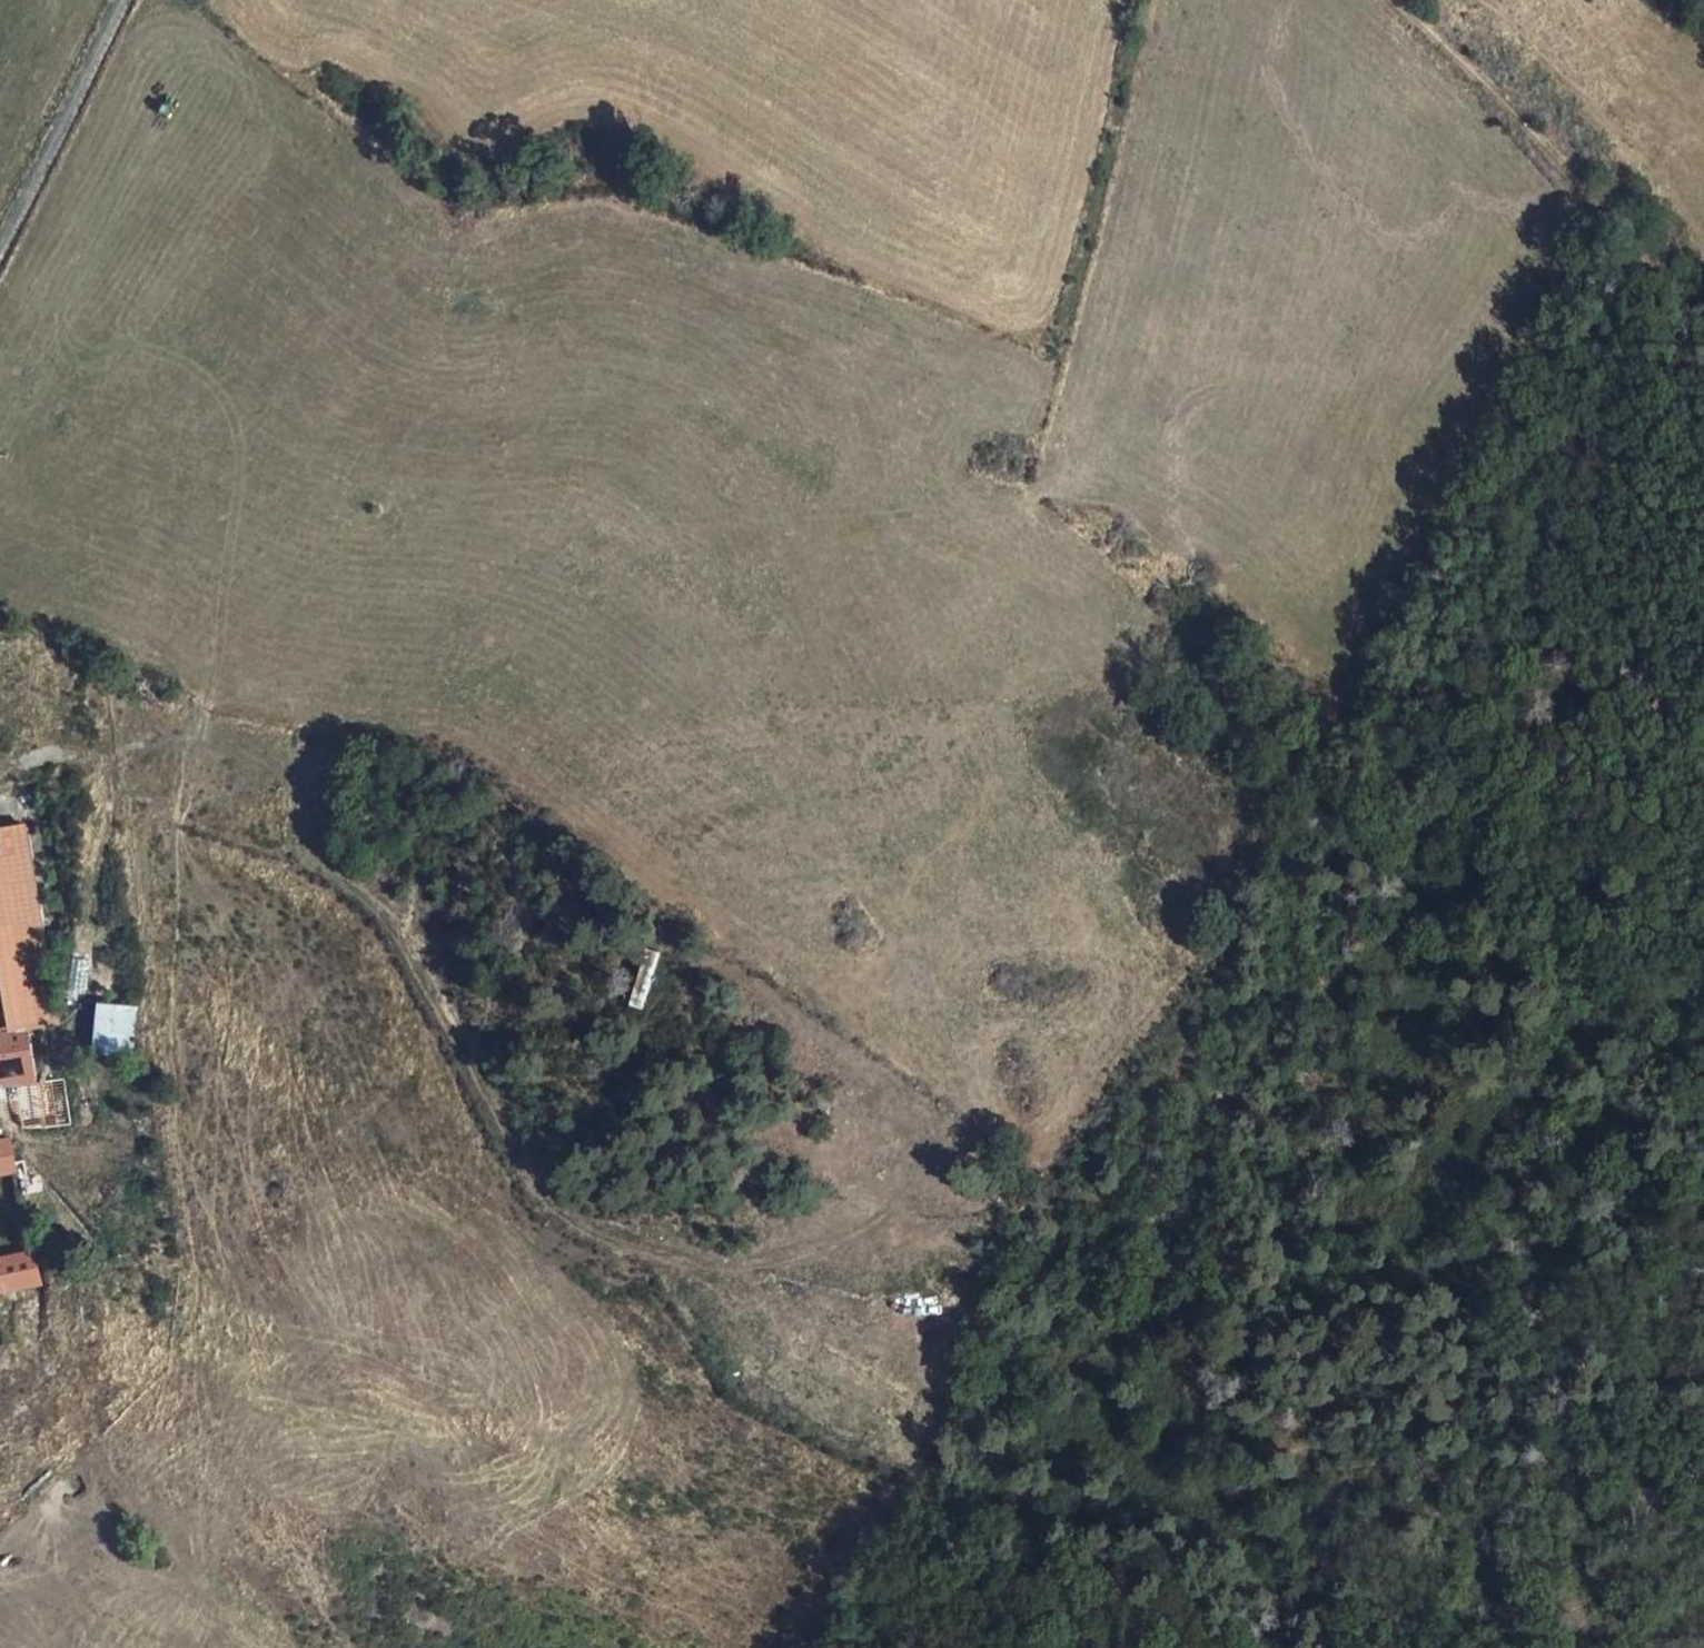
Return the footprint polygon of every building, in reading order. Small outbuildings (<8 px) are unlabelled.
[(6,830),(10,858),(38,854),(34,826),(6,830)] [(16,1031),(33,1028),(63,1024),(62,1005),(38,854),(10,858),(0,859),(0,921),(16,1031)] [(16,1031),(0,921),(0,1033),(16,1031)] [(135,1011),(98,1007),(93,1050),(131,1054),(135,1011)] [(17,1076),(38,1072),(33,1028),(16,1031),(0,1033),(0,1079),(17,1076)] [(38,1072),(17,1076),(23,1129),(45,1126),(38,1072)] [(8,1133),(0,1135),(0,1167),(16,1163),(9,1135),(8,1133)] [(0,1255),(0,1260),(7,1286),(30,1281),(45,1277),(37,1246),(0,1255)]
